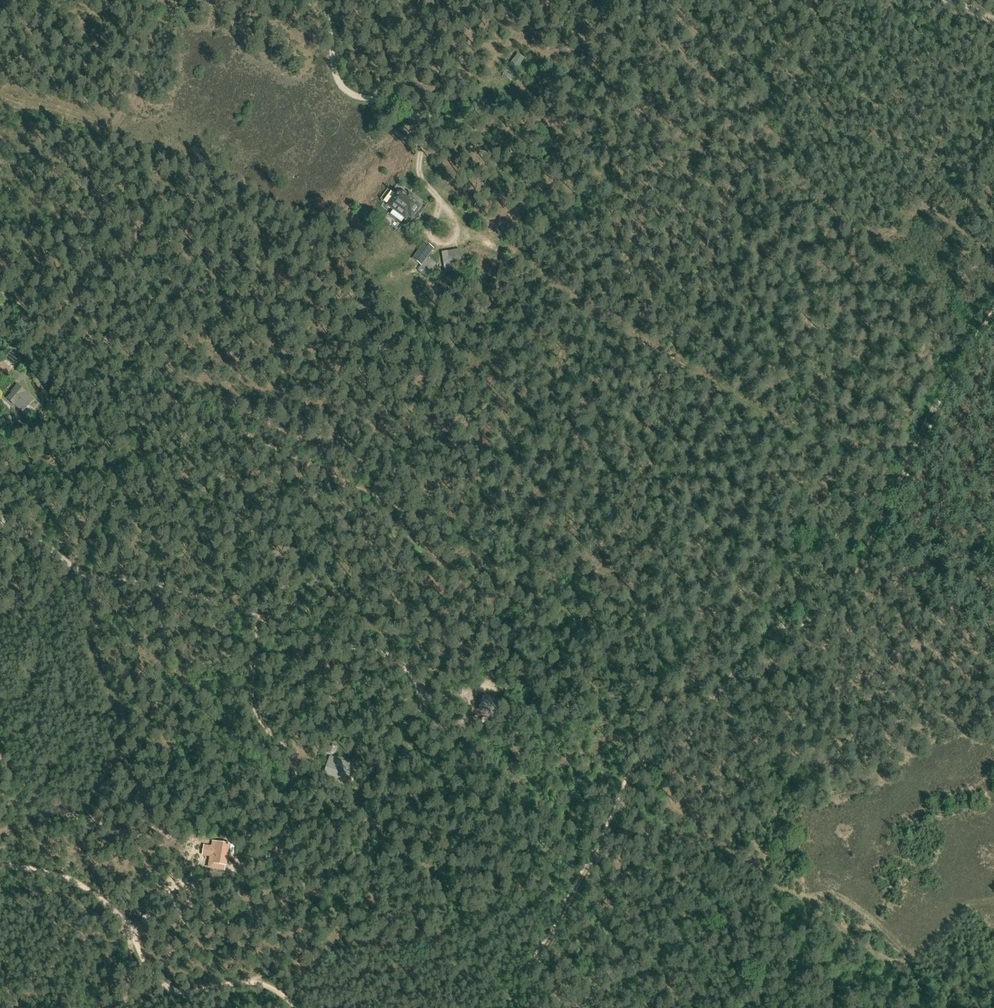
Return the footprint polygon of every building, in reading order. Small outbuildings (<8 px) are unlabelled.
[(505,72),(512,77),(524,59),(517,55),(505,72)] [(420,207),(413,201),(415,199),(413,197),(414,196),(408,191),(407,193),(403,190),(401,194),(398,192),(388,205),(394,210),(390,214),(402,223),(404,220),(406,221),(409,216),(411,218),(420,207)] [(432,249),(424,243),(412,259),(420,265),(432,249)] [(463,250),(444,251),(445,272),(452,271),(452,262),(464,261),(463,250)] [(7,399),(23,413),(34,400),(19,386),(7,399)] [(509,681),(503,687),(507,693),(514,687),(509,681)] [(484,697),(480,710),(497,716),(502,702),(484,697)] [(339,760),(334,758),(333,760),(329,759),(327,765),(324,773),(337,777),(340,770),(336,769),(339,760)] [(214,864),(225,865),(229,842),(223,841),(223,844),(213,842),(212,847),(204,846),(203,855),(211,856),(215,856),(214,864)]
